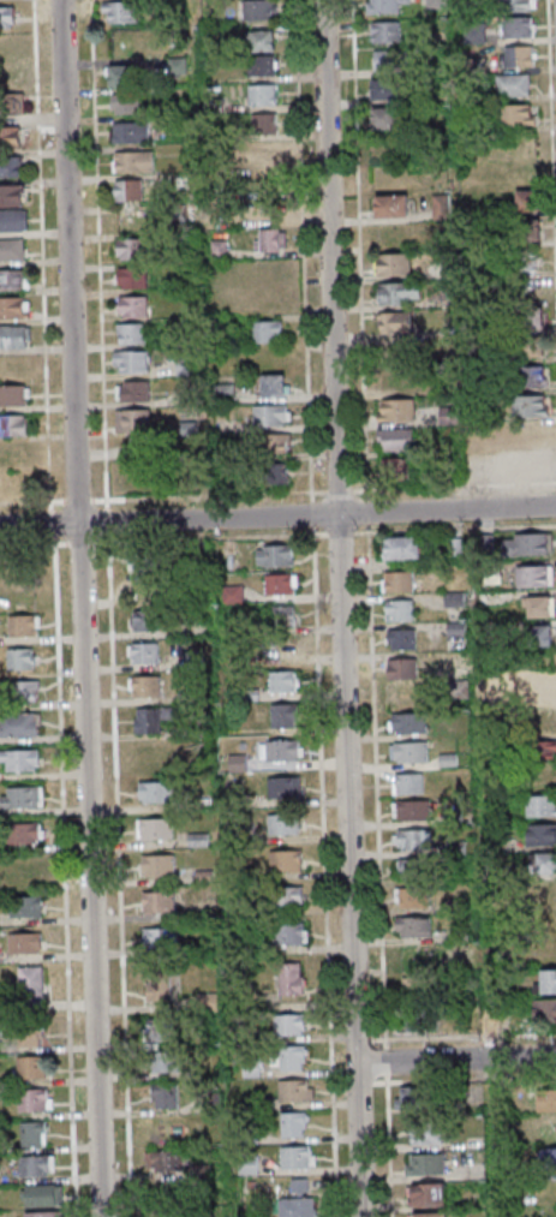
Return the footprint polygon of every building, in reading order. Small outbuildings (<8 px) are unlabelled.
[(243,20),(277,20),(276,0),(243,0),(243,20)] [(399,13),(399,2),(411,2),(411,0),(366,0),(366,13),(399,13)] [(534,10),(534,0),(505,0),(505,10),(534,10)] [(136,23),(136,1),(104,1),(104,23),(136,23)] [(0,7),(0,27),(19,27),(19,7),(0,7)] [(504,17),(504,37),(534,37),(534,17),(504,17)] [(371,21),(371,42),(402,42),(402,21),(371,21)] [(484,42),(484,25),(465,25),(465,42),(484,42)] [(276,31),(249,31),(249,51),(276,51),(276,31)] [(535,67),(535,46),(505,46),(505,67),(535,67)] [(373,50),(373,71),(407,71),(407,50),(373,50)] [(276,56),(247,56),(247,76),(276,76),(276,56)] [(141,66),(109,66),(109,86),(141,86),(141,66)] [(0,67),(0,85),(17,85),(17,67),(0,67)] [(531,74),(499,74),(499,96),(531,96),(531,74)] [(372,100),(400,100),(400,79),(372,79),(372,100)] [(277,84),(248,84),(248,105),(277,105),(277,84)] [(140,113),(140,94),(112,94),(112,113),(140,113)] [(24,95),(0,95),(0,114),(24,114),(24,95)] [(503,126),(535,126),(535,105),(503,105),(503,126)] [(395,129),(395,108),(372,108),(372,129),(395,129)] [(251,113),(251,133),(277,133),(277,113),(251,113)] [(149,122),(111,122),(111,143),(149,143),(149,122)] [(22,127),(0,127),(0,147),(21,147),(22,127)] [(387,158),(389,143),(373,142),(372,156),(387,158)] [(278,143),(252,143),(252,165),(278,165),(278,143)] [(152,151),(113,152),(113,172),(152,172),(152,151)] [(22,177),(22,157),(0,157),(0,177),(22,177)] [(142,200),(142,180),(114,180),(115,201),(142,200)] [(0,185),(0,206),(24,206),(24,185),(0,185)] [(517,190),(517,211),(542,211),(542,190),(517,190)] [(376,195),(376,217),(409,217),(409,195),(376,195)] [(26,231),(26,210),(0,210),(0,231),(26,231)] [(542,241),(542,221),(514,221),(514,241),(542,241)] [(287,252),(287,228),(255,228),(255,252),(287,252)] [(117,258),(142,258),(142,238),(117,238),(117,258)] [(24,260),(24,239),(0,239),(0,260),(24,260)] [(539,251),(515,251),(515,271),(539,271),(539,251)] [(411,254),(377,254),(377,275),(411,275),(411,254)] [(146,267),(118,267),(118,288),(146,288),(146,267)] [(28,290),(28,270),(0,270),(0,290),(28,290)] [(378,304),(423,304),(423,282),(378,282),(378,304)] [(119,318),(147,318),(147,296),(119,296),(119,318)] [(28,319),(28,297),(0,297),(0,319),(28,319)] [(540,326),(540,306),(520,306),(520,326),(540,326)] [(413,312),(379,312),(379,333),(413,333),(413,312)] [(282,342),(282,321),(254,321),(254,342),(282,342)] [(117,323),(117,344),(144,344),(144,323),(117,323)] [(29,348),(29,325),(0,325),(0,348),(29,348)] [(541,340),(522,342),(523,355),(543,353),(541,340)] [(114,351),(114,372),(149,372),(149,351),(114,351)] [(517,368),(517,387),(545,387),(545,368),(517,368)] [(414,391),(414,372),(382,372),(382,391),(414,391)] [(256,374),(256,395),(287,395),(287,374),(256,374)] [(116,402),(150,402),(150,381),(116,381),(116,402)] [(0,385),(0,406),(27,406),(27,385),(0,385)] [(517,418),(547,418),(547,397),(517,397),(517,418)] [(415,399),(377,399),(378,421),(415,420),(415,399)] [(254,405),(254,426),(290,426),(290,404),(254,405)] [(115,433),(150,433),(150,410),(115,410),(115,433)] [(27,415),(0,415),(0,436),(27,436),(27,415)] [(378,428),(378,451),(414,451),(414,428),(378,428)] [(291,453),(291,434),(261,434),(261,453),(291,453)] [(516,455),(516,475),(550,475),(550,455),(516,455)] [(383,481),(415,481),(415,458),(383,458),(383,481)] [(289,464),(256,464),(256,484),(289,484),(289,464)] [(551,534),(503,534),(503,554),(551,554),(551,534)] [(390,542),(424,542),(424,563),(391,563),(390,542)] [(257,566),(293,566),(293,545),(257,545),(257,566)] [(127,554),(127,571),(159,571),(159,554),(127,554)] [(516,565),(516,586),(551,586),(551,565),(516,565)] [(390,573),(418,572),(418,593),(391,595),(390,573)] [(265,574),(265,595),(297,595),(297,574),(265,574)] [(242,586),(224,586),(224,602),(242,602),(242,586)] [(527,617),(552,617),(552,595),(527,595),(527,617)] [(390,602),(418,601),(419,622),(391,624),(390,602)] [(294,605),(270,605),(270,626),(294,626),(294,605)] [(130,631),(152,631),(152,610),(130,610),(130,631)] [(9,635),(38,635),(38,615),(9,615),(9,635)] [(553,648),(552,625),(520,626),(521,649),(553,648)] [(393,631),(420,631),(422,652),(394,652),(393,631)] [(158,643),(128,643),(128,663),(158,663),(158,643)] [(34,648),(8,648),(8,670),(34,670),(34,648)] [(394,661),(422,660),(422,681),(394,682),(394,661)] [(270,671),(270,692),(300,692),(299,671),(270,671)] [(161,696),(161,676),(130,676),(130,696),(161,696)] [(9,682),(9,703),(39,702),(39,681),(9,682)] [(531,704),(555,704),(555,682),(531,682),(531,704)] [(300,703),(272,703),(272,727),(300,727),(300,703)] [(135,733),(169,733),(169,708),(135,708),(135,733)] [(555,712),(533,712),(533,733),(555,733),(555,712)] [(399,715),(430,714),(430,735),(400,736),(399,715)] [(38,715),(0,716),(0,736),(39,736),(38,715)] [(260,760),(302,760),(302,740),(260,740),(260,760)] [(400,744),(431,742),(431,764),(401,765),(400,744)] [(533,760),(555,760),(555,742),(533,742),(533,760)] [(0,750),(0,761),(6,761),(6,771),(39,771),(39,750),(0,750)] [(244,755),(229,755),(229,771),(244,771),(244,755)] [(554,788),(554,768),(533,768),(533,788),(554,788)] [(400,775),(428,775),(429,797),(401,797),(400,775)] [(300,798),(300,777),(268,777),(268,798),(300,798)] [(172,782),(139,782),(139,802),(172,802),(172,782)] [(2,808),(43,808),(43,787),(2,787),(2,808)] [(527,795),(527,816),(555,816),(555,795),(527,795)] [(399,803),(434,803),(434,824),(400,825),(399,803)] [(301,814),(268,814),(268,834),(301,834),(301,814)] [(172,818),(137,818),(137,839),(172,839),(172,818)] [(9,843),(44,843),(44,822),(9,822),(9,843)] [(527,846),(555,846),(555,823),(527,823),(527,846)] [(400,831),(435,830),(436,852),(401,853),(400,831)] [(270,871),(301,871),(301,850),(270,850),(270,871)] [(530,853),(530,873),(555,873),(555,853),(530,853)] [(142,855),(142,875),(174,875),(174,855),(142,855)] [(402,859),(436,858),(437,881),(402,881),(402,859)] [(10,860),(10,880),(42,880),(42,860),(10,860)] [(545,884),(545,902),(555,902),(555,884),(545,884)] [(303,886),(279,886),(279,907),(303,907),(303,886)] [(405,889),(435,888),(436,909),(405,911),(405,889)] [(144,913),(175,913),(175,891),(144,891),(144,913)] [(43,918),(43,896),(11,896),(11,918),(43,918)] [(405,918),(435,917),(436,938),(406,939),(405,918)] [(305,944),(304,923),(272,923),(272,945),(305,944)] [(176,927),(145,927),(145,947),(176,947),(176,927)] [(10,933),(10,953),(42,953),(42,933),(10,933)] [(408,949),(440,948),(440,970),(409,971),(408,949)] [(280,995),(303,995),(303,963),(280,963),(280,995)] [(43,966),(19,966),(19,1000),(43,1000),(43,966)] [(539,994),(555,994),(555,970),(539,970),(539,994)] [(170,971),(147,972),(148,1001),(171,1000),(170,971)] [(408,980),(438,979),(440,1001),(408,1002),(408,980)] [(534,1000),(534,1021),(555,1021),(555,1000),(534,1000)] [(402,1030),(428,1030),(428,1006),(402,1006),(402,1030)] [(411,1012),(441,1010),(442,1032),(412,1033),(411,1012)] [(274,1034),(306,1034),(306,1014),(274,1014),(274,1034)] [(147,1018),(147,1040),(174,1040),(174,1018),(147,1018)] [(42,1047),(42,1022),(16,1022),(16,1047),(42,1047)] [(306,1070),(306,1046),(278,1046),(278,1070),(306,1070)] [(152,1052),(152,1072),(181,1072),(181,1052),(152,1052)] [(17,1056),(17,1078),(46,1078),(46,1056),(17,1056)] [(279,1079),(279,1101),(313,1101),(313,1079),(279,1079)] [(152,1108),(178,1108),(178,1083),(152,1083),(152,1108)] [(428,1087),(396,1087),(396,1109),(428,1109),(428,1087)] [(51,1089),(19,1089),(19,1111),(51,1111),(51,1089)] [(538,1089),(538,1111),(555,1111),(555,1089),(538,1089)] [(307,1137),(306,1112),(281,1112),(281,1137),(307,1137)] [(180,1140),(180,1118),(146,1118),(146,1140),(180,1140)] [(46,1122),(21,1122),(21,1146),(46,1146),(46,1122)] [(442,1122),(411,1122),(411,1144),(442,1144),(442,1122)] [(539,1122),(539,1144),(555,1144),(555,1122),(539,1122)] [(281,1146),(281,1168),(314,1168),(314,1146),(281,1146)] [(539,1148),(539,1170),(555,1170),(555,1148),(539,1148)] [(184,1151),(146,1151),(146,1172),(184,1172),(184,1151)] [(406,1153),(406,1174),(445,1174),(445,1153),(406,1153)] [(19,1156),(19,1176),(53,1176),(53,1156),(19,1156)] [(413,1183),(413,1206),(448,1206),(448,1183),(413,1183)] [(62,1184),(25,1184),(25,1206),(62,1206),(62,1184)] [(279,1216),(316,1216),(316,1197),(279,1197),(279,1216)] [(161,1203),(156,1216),(194,1216),(161,1203)]
